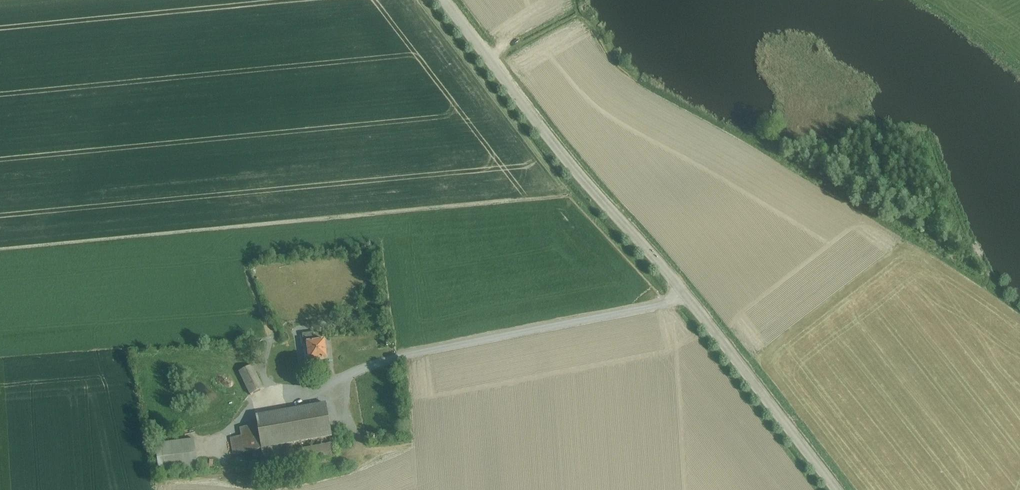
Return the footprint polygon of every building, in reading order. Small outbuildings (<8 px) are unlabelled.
[(357,322),(356,314),(346,316),(347,324),(357,322)] [(280,327),(276,328),(280,342),(285,340),(280,327)] [(313,333),(302,334),(303,343),(306,343),(309,361),(327,359),(324,340),(314,341),(313,333)] [(251,366),(239,372),(250,395),(263,389),(251,366)] [(334,457),(325,404),(287,410),(287,407),(279,408),(279,412),(256,416),(257,425),(239,428),(240,436),(230,438),(232,454),(261,449),(265,469),(334,457)] [(155,444),(158,474),(198,469),(194,439),(155,444)]
